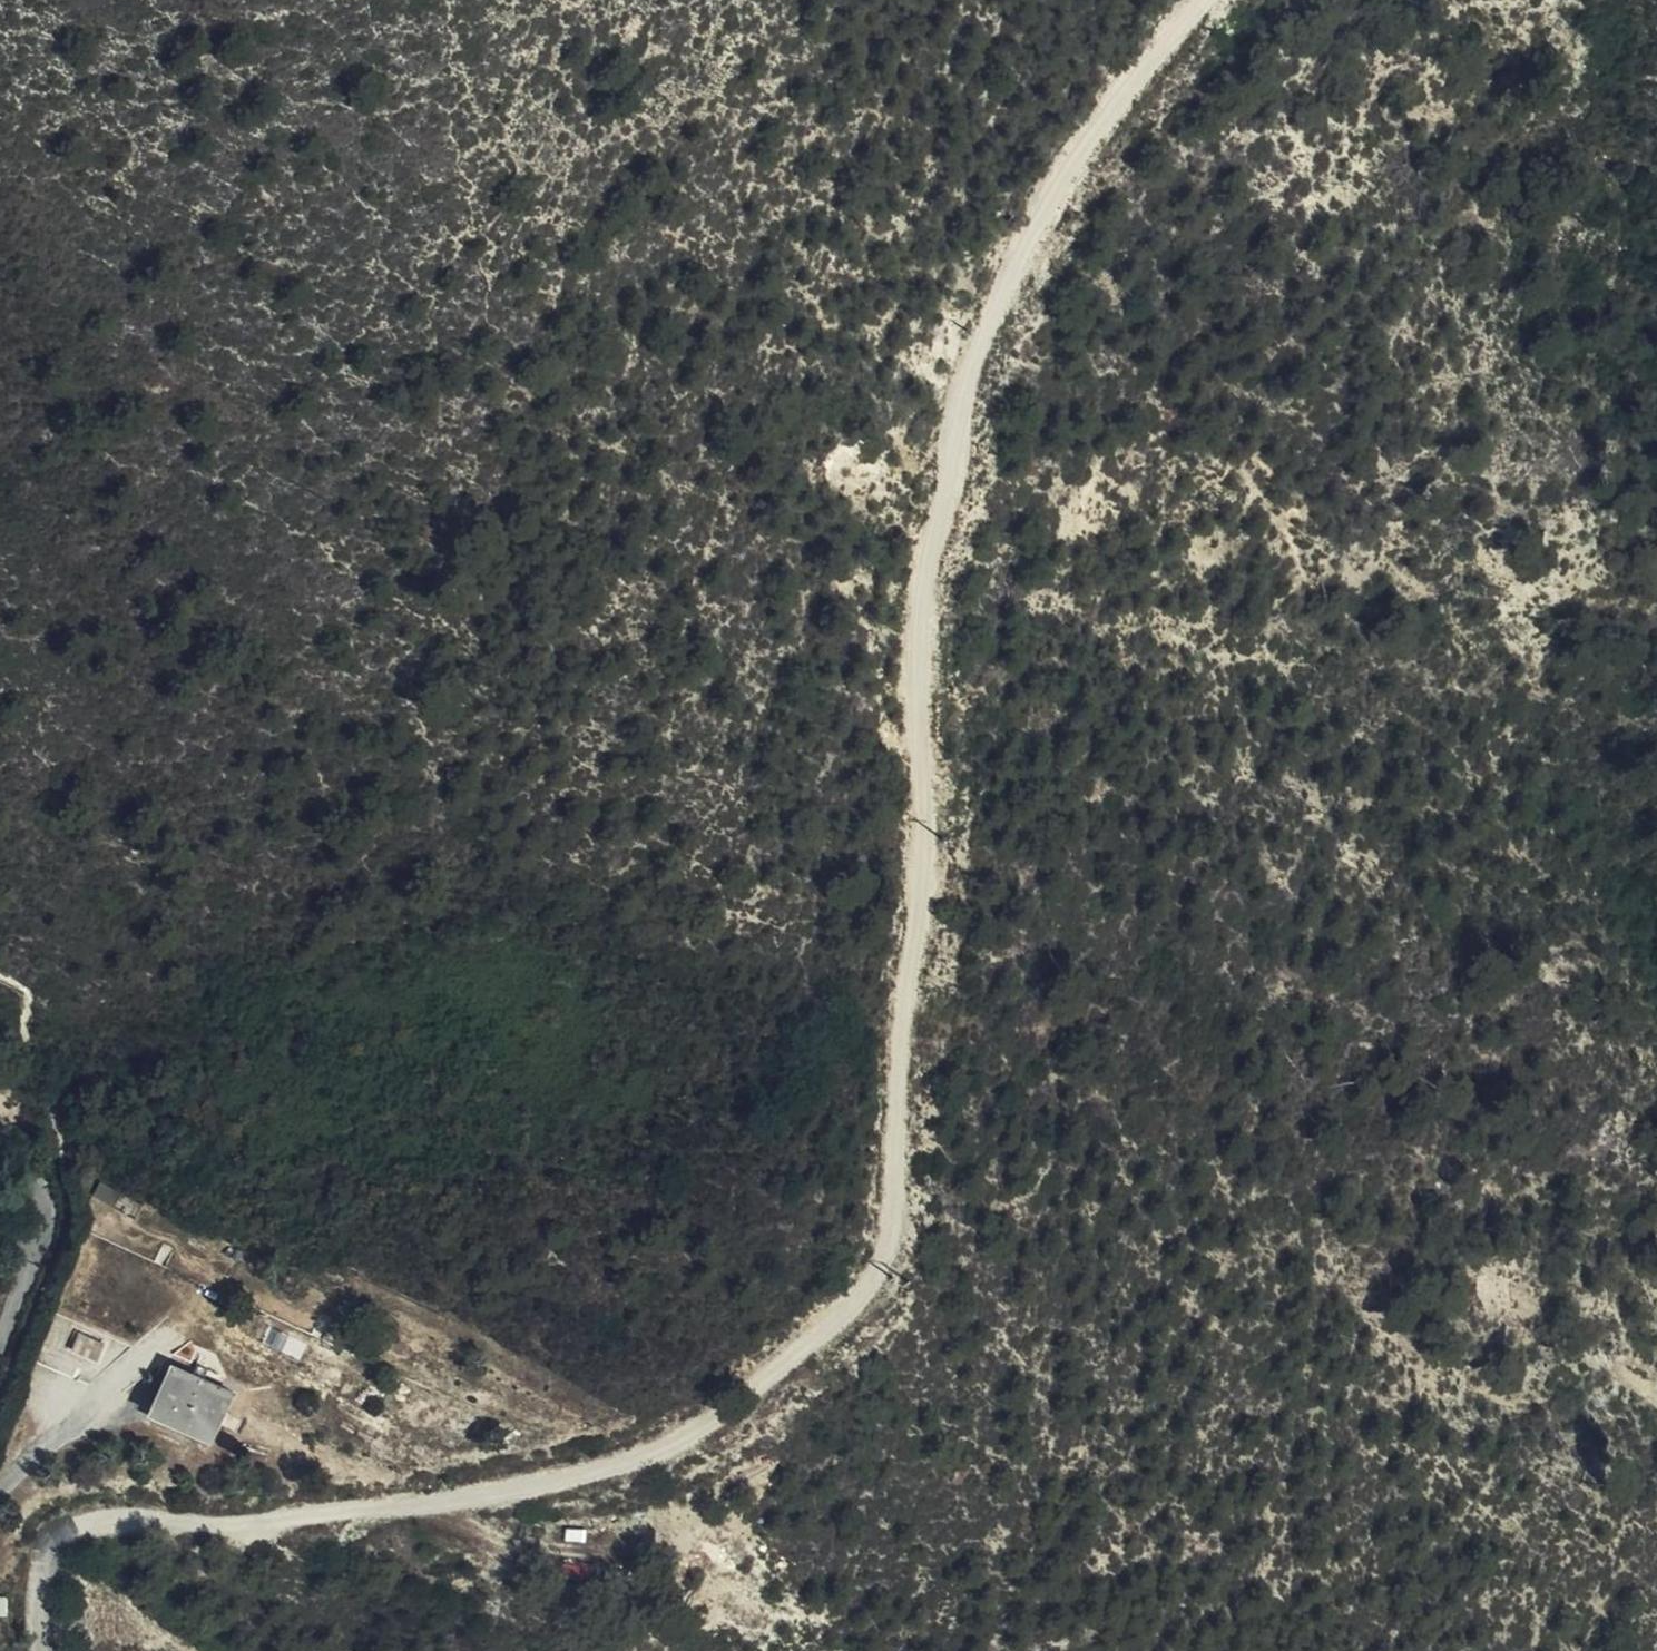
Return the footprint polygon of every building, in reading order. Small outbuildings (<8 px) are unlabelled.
[(104,1182),(98,1192),(122,1205),(128,1194),(104,1182)] [(99,1332),(75,1323),(65,1346),(89,1356),(99,1332)] [(153,1409),(214,1431),(233,1386),(170,1360),(153,1409)]
